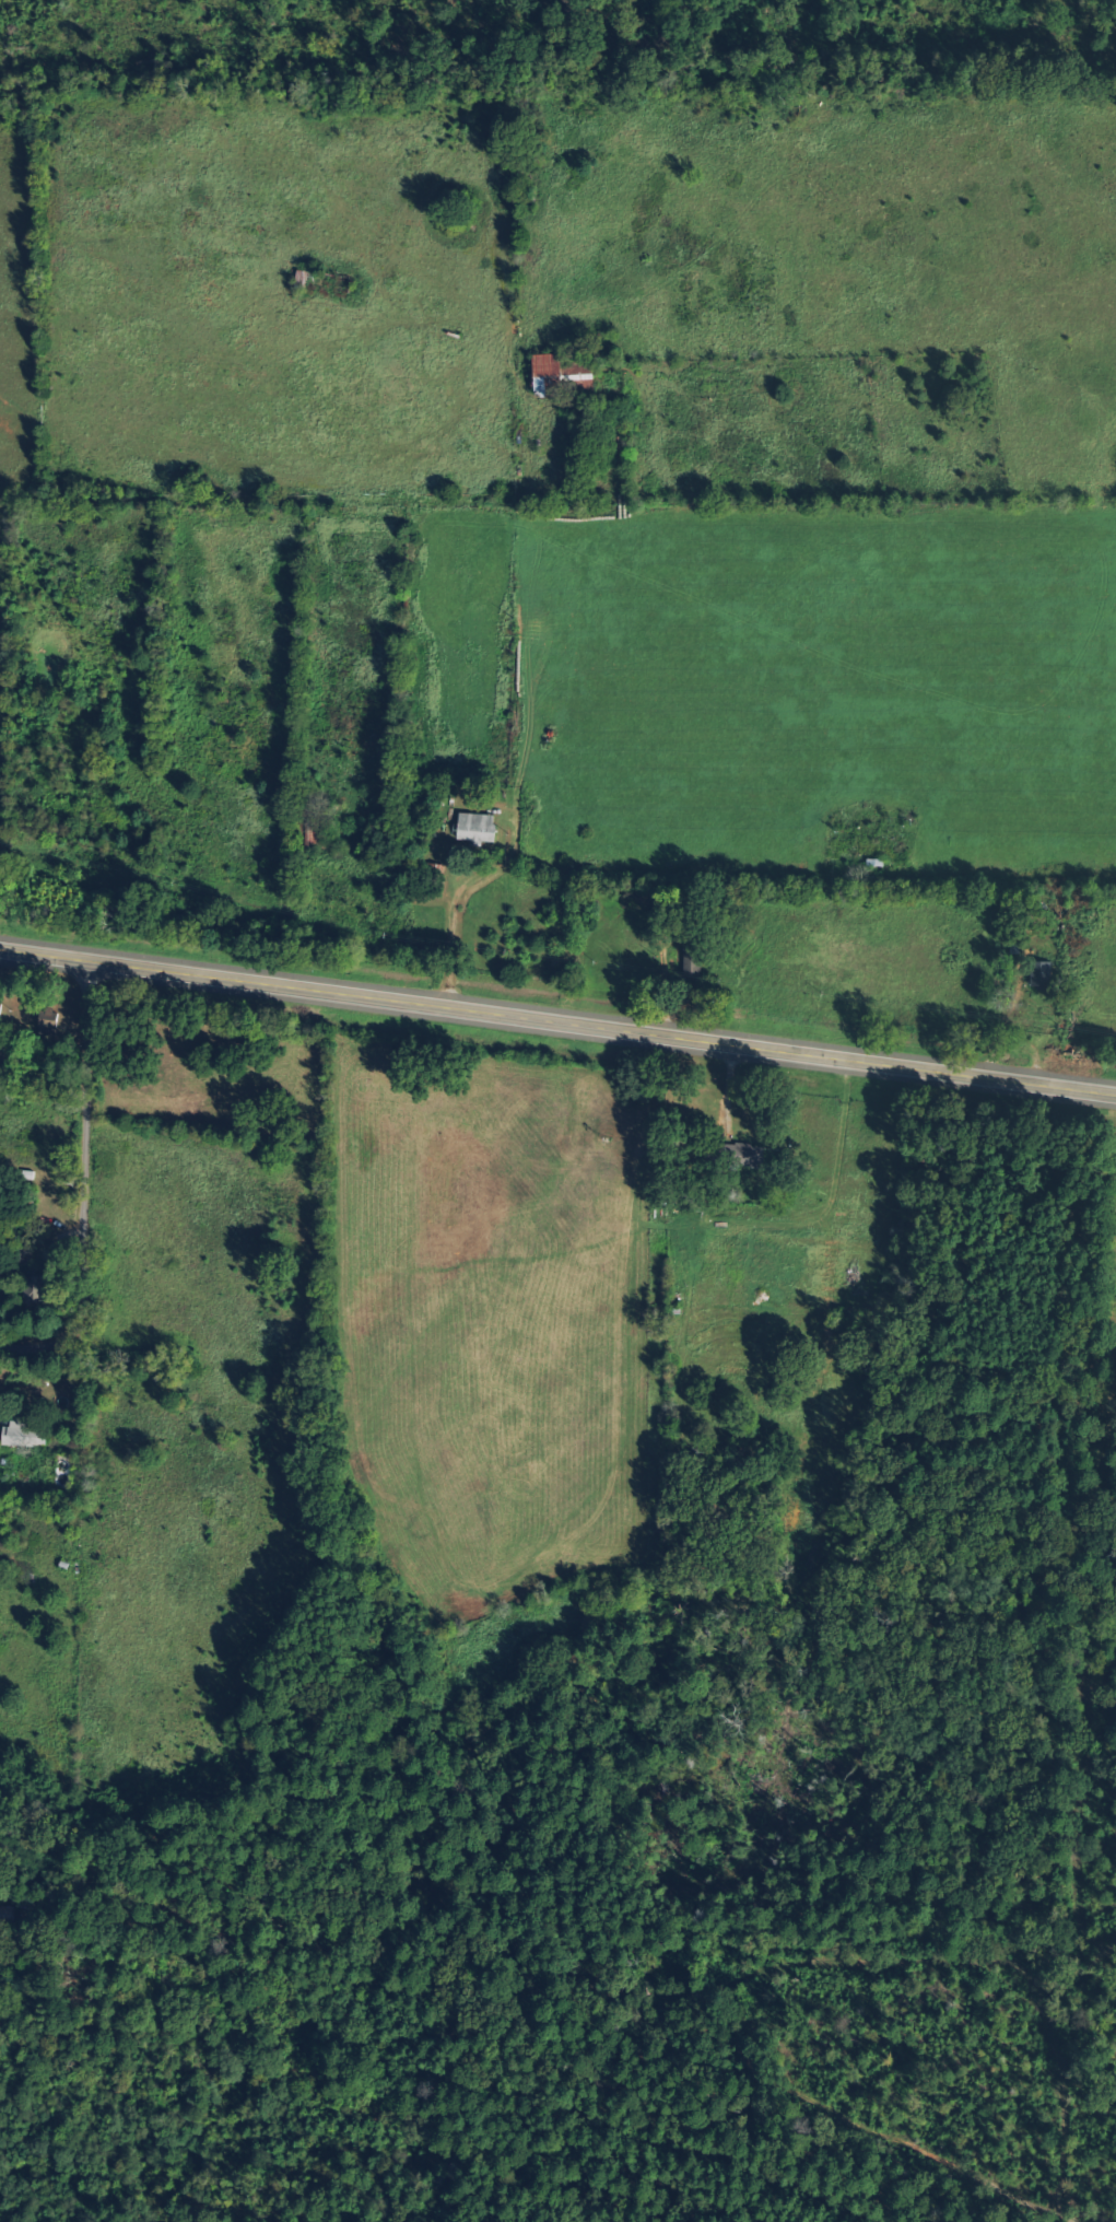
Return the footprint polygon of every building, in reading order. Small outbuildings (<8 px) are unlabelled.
[(537,396),(563,396),(561,353),(535,353),(537,396)] [(496,814),(459,813),(459,841),(495,843),(496,814)] [(1030,987),(1051,988),(1052,961),(1030,960),(1030,987)] [(58,1014),(41,1013),(40,1029),(58,1029),(58,1014)] [(763,1166),(764,1144),(735,1143),(734,1164),(763,1166)] [(51,1274),(25,1275),(26,1302),(52,1300),(51,1274)] [(3,1426),(2,1445),(46,1446),(46,1429),(25,1428),(26,1418),(10,1417),(10,1427),(3,1426)]
